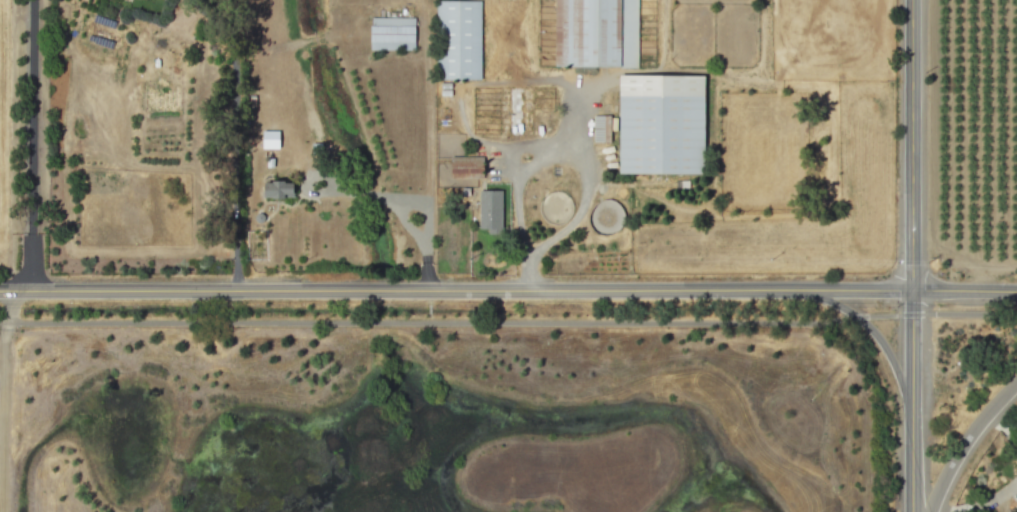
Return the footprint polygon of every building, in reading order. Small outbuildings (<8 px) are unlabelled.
[(436,78),(482,78),(482,0),(436,0),(436,78)] [(554,67),(554,0),(638,0),(638,67),(554,67)] [(371,17),(371,49),(415,49),(415,16),(371,17)] [(619,74),(705,74),(705,173),(619,172),(619,74)] [(499,86),(498,134),(533,135),(533,86),(521,86),(521,81),(511,81),(511,86),(499,86)] [(279,132),(262,131),(262,147),(278,148),(279,132)] [(483,177),(483,156),(450,156),(451,178),(483,177)] [(293,197),(293,181),(264,182),(264,198),(293,197)] [(479,189),(502,189),(502,232),(488,233),(488,227),(479,227),(479,189)]
